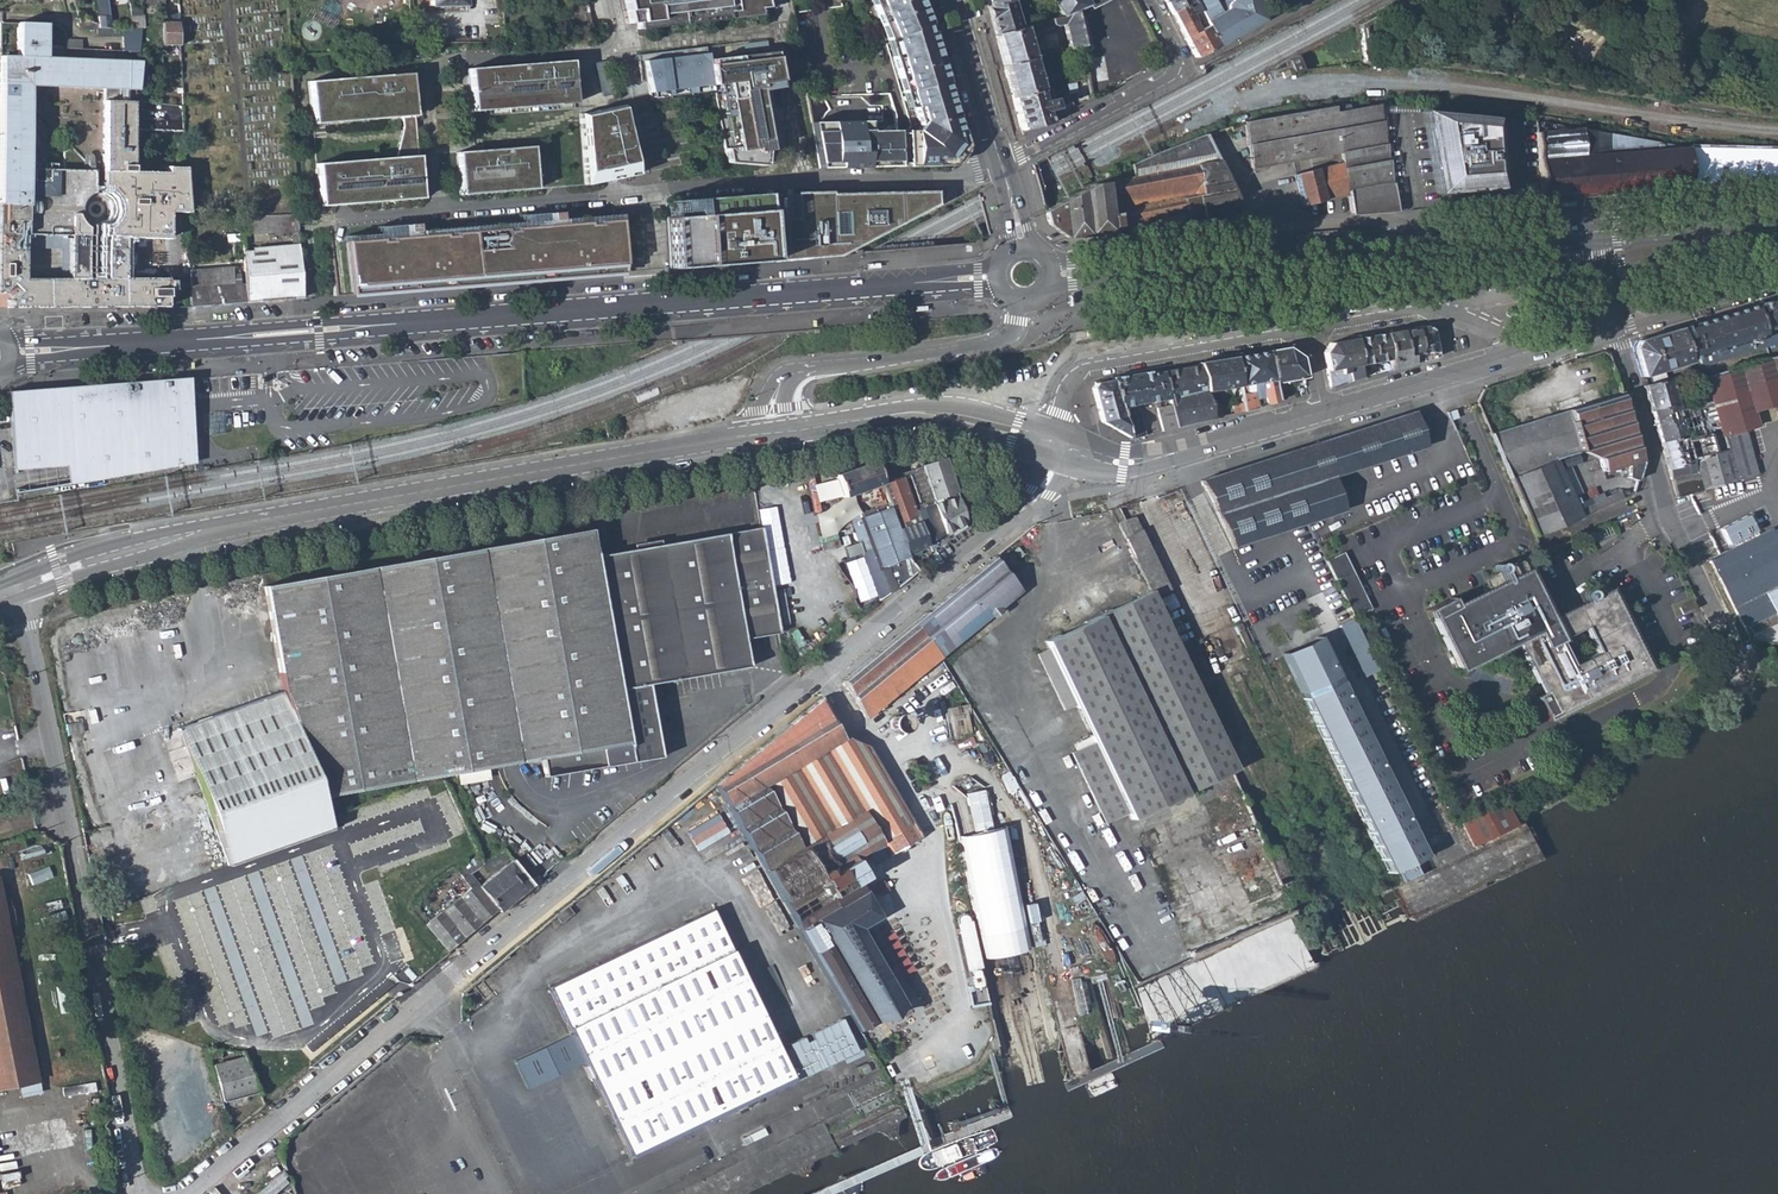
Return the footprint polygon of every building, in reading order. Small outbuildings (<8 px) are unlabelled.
[(66,14),(75,11),(73,5),(73,0),(61,0),(66,14)] [(75,11),(82,9),(80,0),(73,0),(73,5),(75,11)] [(97,24),(97,29),(109,29),(107,0),(95,0),(97,24)] [(637,30),(765,14),(764,7),(762,0),(624,0),(628,24),(636,23),(637,30)] [(950,166),(964,148),(933,35),(919,0),(867,0),(883,41),(898,95),(904,94),(910,113),(915,126),(917,123),(921,125),(918,131),(912,131),(896,132),(899,167),(950,166)] [(986,7),(994,36),(1018,29),(1010,0),(986,7)] [(1062,18),(1075,11),(1088,5),(1085,0),(1050,0),(1062,18)] [(1194,57),(1217,46),(1193,0),(1165,0),(1194,57)] [(1217,46),(1265,20),(1260,0),(1231,0),(1231,2),(1227,10),(1217,14),(1210,0),(1193,0),(1217,46)] [(577,26),(579,40),(592,40),(589,23),(588,23),(584,2),(566,5),(570,26),(577,26)] [(140,4),(129,5),(130,16),(141,16),(140,4)] [(142,4),(140,4),(141,16),(130,16),(130,28),(142,28),(142,4)] [(177,11),(164,11),(163,45),(179,45),(178,37),(177,11)] [(1075,11),(1062,18),(1024,28),(1026,34),(1062,25),(1068,50),(1081,46),(1075,11)] [(97,24),(80,19),(80,29),(97,29),(97,24)] [(2,295),(8,302),(8,309),(115,308),(165,306),(164,278),(122,279),(123,238),(166,239),(167,212),(185,213),(183,168),(165,168),(165,174),(130,173),(131,131),(182,132),(181,102),(134,101),(138,62),(43,59),(45,25),(17,24),(17,58),(0,57),(0,295),(2,295)] [(401,27),(401,51),(409,51),(409,44),(409,27),(401,27)] [(142,28),(130,28),(109,29),(97,29),(98,37),(122,37),(122,51),(139,52),(142,28)] [(994,36),(1002,66),(1032,59),(1031,54),(1029,54),(1022,29),(1018,29),(994,36)] [(64,49),(81,49),(81,42),(65,41),(64,49)] [(634,56),(636,62),(705,54),(704,47),(634,56)] [(705,54),(636,62),(640,83),(646,82),(646,86),(649,102),(713,94),(724,164),(762,167),(763,152),(773,151),(762,84),(776,82),(771,52),(706,60),(705,54)] [(1290,62),(1286,64),(1289,72),(1293,70),(1294,72),(1309,69),(1303,54),(1289,60),(1290,62)] [(1002,66),(1011,99),(1039,92),(1031,65),(1034,64),(1032,59),(1002,66)] [(470,112),(572,104),(569,61),(470,69),(467,69),(470,112)] [(612,94),(605,61),(593,63),(600,97),(612,94)] [(307,82),(310,124),(400,117),(413,116),(409,74),(307,82)] [(1039,92),(1011,99),(1020,130),(1025,129),(1049,123),(1049,121),(1057,120),(1057,116),(1091,99),(1087,80),(1073,83),(1077,92),(1079,92),(1080,99),(1053,106),(1049,89),(1039,92)] [(621,105),(578,114),(584,186),(635,174),(621,105)] [(882,106),(863,105),(863,113),(882,114),(882,106)] [(1250,167),(1310,157),(1307,139),(1337,134),(1342,162),(1350,210),(1351,215),(1396,211),(1395,202),(1378,105),(1333,108),(1302,111),(1279,113),(1259,116),(1258,114),(1243,122),(1250,167)] [(1423,113),(1420,113),(1435,193),(1438,193),(1494,189),(1497,188),(1492,118),(1489,118),(1423,113)] [(401,128),(393,158),(416,156),(413,116),(400,117),(401,128)] [(1777,181),(1777,149),(1687,147),(1613,135),(1614,153),(1606,153),(1605,133),(1577,128),(1544,131),(1543,122),(1532,121),(1540,200),(1777,181)] [(899,167),(896,132),(869,132),(869,122),(810,123),(819,168),(899,167)] [(1310,157),(1340,152),(1337,134),(1307,139),(1310,157)] [(1045,223),(1065,238),(1211,226),(1210,220),(1201,220),(1198,206),(1236,199),(1203,135),(1162,150),(1130,165),(1133,178),(1093,184),(1042,209),(1045,223)] [(534,189),(530,147),(455,153),(459,195),(534,189)] [(416,156),(393,158),(314,164),(317,207),(419,198),(416,156)] [(1293,173),(1302,208),(1308,206),(1307,205),(1345,195),(1334,164),(1293,173)] [(664,219),(668,270),(747,264),(834,257),(859,244),(932,205),(932,192),(829,195),(829,193),(792,193),(792,218),(764,219),(762,195),(663,202),(664,219)] [(262,201),(247,201),(247,215),(262,214),(262,201)] [(550,213),(551,220),(560,220),(560,212),(550,213)] [(345,237),(345,242),(618,220),(618,215),(560,220),(551,220),(550,213),(519,216),(519,223),(416,231),(407,232),(407,225),(374,228),(375,235),(345,237)] [(244,216),(240,216),(241,233),(290,232),(291,250),(242,252),(244,284),(246,302),(300,298),(297,215),(244,216)] [(1227,218),(1228,225),(1248,223),(1244,216),(1227,218)] [(334,296),(623,273),(618,220),(345,242),(345,244),(330,245),(334,296)] [(189,306),(246,302),(244,284),(233,284),(231,266),(188,269),(189,306)] [(1765,347),(1777,343),(1777,299),(1753,306),(1765,347)] [(1678,330),(1687,360),(1697,357),(1699,363),(1704,365),(1765,347),(1753,306),(1688,325),(1689,327),(1678,330)] [(1424,325),(1414,327),(1420,362),(1436,357),(1432,330),(1424,325)] [(1414,327),(1399,330),(1403,356),(1409,356),(1410,364),(1420,362),(1414,327)] [(1636,341),(1632,348),(1640,377),(1688,363),(1687,360),(1678,330),(1678,328),(1636,341)] [(1399,330),(1384,333),(1388,359),(1390,370),(1410,364),(1409,356),(1403,356),(1399,330)] [(1384,333),(1354,338),(1359,365),(1388,359),(1384,333)] [(1329,342),(1322,352),(1329,387),(1361,378),(1359,365),(1354,338),(1329,342)] [(1285,347),(1266,350),(1272,380),(1273,385),(1303,380),(1299,357),(1285,347)] [(1266,350),(1233,356),(1237,385),(1238,386),(1272,380),(1266,350)] [(1197,362),(1197,365),(1204,391),(1214,389),(1215,394),(1225,393),(1225,387),(1237,385),(1233,356),(1197,362)] [(1659,444),(1675,498),(1687,494),(1688,497),(1701,494),(1700,490),(1733,481),(1756,475),(1744,430),(1755,428),(1752,413),(1777,405),(1777,356),(1704,377),(1724,449),(1713,452),(1708,434),(1686,441),(1684,436),(1659,444)] [(1161,371),(1174,428),(1211,418),(1208,405),(1204,391),(1197,365),(1161,371)] [(1160,368),(1149,370),(1164,431),(1174,428),(1161,371),(1160,368)] [(1108,378),(1108,380),(1117,409),(1147,402),(1155,433),(1164,431),(1149,370),(1108,378)] [(194,377),(11,388),(13,475),(64,468),(68,491),(197,468),(197,402),(194,377)] [(1643,386),(1650,412),(1676,404),(1669,378),(1643,386)] [(1117,409),(1108,380),(1091,384),(1087,389),(1097,422),(1125,438),(1118,416),(1117,409)] [(1272,380),(1238,386),(1240,402),(1242,411),(1277,402),(1273,385),(1272,380)] [(1621,394),(1567,411),(1580,452),(1598,460),(1601,472),(1627,466),(1625,479),(1635,480),(1640,463),(1644,461),(1625,393),(1621,394)] [(1650,412),(1659,444),(1684,436),(1686,441),(1708,434),(1700,403),(1694,405),(1692,399),(1676,404),(1650,412)] [(1233,413),(1242,411),(1240,402),(1232,403),(1233,413)] [(1208,405),(1211,418),(1220,416),(1217,403),(1208,405)] [(1412,411),(1197,479),(1202,490),(1231,548),(1307,523),(1342,511),(1331,477),(1425,446),(1416,422),(1412,411)] [(1580,452),(1567,411),(1489,435),(1509,479),(1553,460),(1580,452)] [(1134,412),(1118,416),(1125,438),(1128,440),(1141,437),(1134,412)] [(935,503),(945,533),(964,522),(942,457),(922,464),(923,468),(935,503)] [(1553,460),(1509,479),(1535,536),(1621,499),(1618,493),(1576,511),(1553,460)] [(859,543),(879,601),(917,571),(907,557),(881,484),(873,462),(835,475),(844,497),(877,486),(880,497),(847,509),(856,534),(842,539),(845,548),(859,543)] [(927,505),(935,503),(923,468),(915,471),(927,505)] [(881,484),(907,557),(929,544),(917,516),(916,516),(902,476),(881,484)] [(1184,488),(1144,498),(1151,526),(1163,523),(1161,517),(1178,512),(1179,517),(1190,514),(1184,488)] [(1130,534),(1122,538),(1148,590),(1151,597),(1167,590),(1132,517),(1124,521),(1130,534)] [(1124,521),(1116,525),(1122,538),(1130,534),(1124,521)] [(762,528),(611,553),(647,759),(659,757),(647,685),(655,684),(748,668),(743,639),(739,614),(776,607),(762,528)] [(282,693),(178,729),(203,798),(228,866),(331,830),(319,798),(541,759),(544,777),(647,759),(611,553),(595,556),(590,529),(266,586),(282,693)] [(1770,531),(1709,560),(1741,627),(1745,626),(1748,631),(1764,625),(1761,618),(1771,613),(1777,628),(1777,546),(1770,531)] [(1342,553),(1325,561),(1337,586),(1348,607),(1352,616),(1369,608),(1342,553)] [(1482,580),(1487,591),(1489,589),(1486,581),(1502,574),(1503,576),(1517,570),(1516,567),(1525,562),(1546,604),(1539,608),(1540,611),(1550,606),(1527,558),(1514,564),(1514,563),(1500,569),(1501,571),(1482,580)] [(994,559),(912,625),(939,656),(1020,591),(994,559)] [(1447,599),(1426,610),(1455,668),(1514,639),(1538,686),(1531,690),(1534,695),(1540,692),(1541,693),(1532,698),(1542,719),(1641,670),(1634,654),(1631,649),(1605,596),(1546,624),(1545,621),(1540,611),(1539,608),(1546,604),(1525,562),(1516,567),(1517,570),(1503,576),(1502,574),(1486,581),(1489,589),(1487,591),(1452,608),(1447,599)] [(1049,647),(1039,652),(1065,709),(1076,704),(1094,741),(1073,751),(1107,823),(1128,813),(1131,819),(1231,771),(1235,769),(1197,691),(1151,597),(1148,590),(1045,639),(1049,647)] [(1604,593),(1545,621),(1546,624),(1605,596),(1604,593)] [(1174,594),(1159,599),(1163,611),(1178,606),(1174,594)] [(776,607),(739,614),(743,639),(780,633),(776,607)] [(1369,608),(1352,616),(1354,619),(1370,611),(1369,608)] [(1354,620),(1339,628),(1361,672),(1376,665),(1354,620)] [(912,625),(844,682),(864,717),(939,656),(912,625)] [(1271,654),(1270,654),(1325,767),(1378,873),(1392,867),(1408,859),(1413,857),(1331,689),(1305,637),(1304,638),(1305,641),(1289,649),(1273,657),(1271,654)] [(1639,645),(1631,649),(1634,654),(1642,650),(1639,645)] [(655,684),(647,685),(659,757),(668,756),(655,684)] [(1534,695),(1531,690),(1524,693),(1527,698),(1534,695)] [(899,1004),(889,986),(862,936),(858,928),(877,917),(855,875),(860,872),(852,858),(864,851),(871,863),(919,835),(868,747),(846,738),(844,739),(821,699),(715,786),(846,1010),(856,1028),(899,1004)] [(901,716),(897,714),(893,715),(889,718),(888,722),(888,727),(891,730),(896,732),(900,731),(903,728),(905,724),(904,719),(901,716)] [(968,791),(973,831),(992,829),(987,789),(968,791)] [(1505,805),(1461,826),(1472,849),(1517,829),(1505,805)] [(689,829),(698,848),(730,833),(721,814),(689,829)] [(1006,827),(957,838),(976,919),(984,959),(1008,954),(1033,948),(1006,827)] [(0,842),(0,854),(24,847),(21,836),(0,842)] [(1264,851),(1277,881),(1287,877),(1274,847),(1264,851)] [(505,850),(484,862),(489,871),(510,857),(505,850)] [(434,882),(414,907),(447,951),(496,911),(497,910),(499,912),(533,885),(511,859),(478,886),(468,873),(484,862),(478,851),(434,882)] [(37,1081),(0,895),(0,1088),(37,1081)] [(570,904),(557,915),(563,923),(576,912),(570,904)] [(711,911),(550,987),(630,1156),(791,1080),(779,1054),(711,911)] [(960,922),(973,989),(989,986),(984,959),(976,919),(971,916),(966,914),(962,917),(960,922)] [(969,990),(972,1005),(992,1002),(989,986),(973,989),(969,990)] [(787,1051),(779,1054),(791,1080),(792,1082),(855,1052),(839,1019),(807,1034),(810,1040),(803,1043),(801,1038),(785,1045),(787,1051)] [(222,1049),(209,1049),(211,1057),(224,1058),(222,1049)] [(245,1056),(213,1066),(223,1103),(259,1090),(245,1056)] [(101,1059),(81,1063),(85,1081),(104,1078),(101,1059)] [(81,1063),(76,1064),(79,1082),(85,1081),(81,1063)] [(105,1080),(97,1081),(99,1091),(107,1090),(105,1080)]
